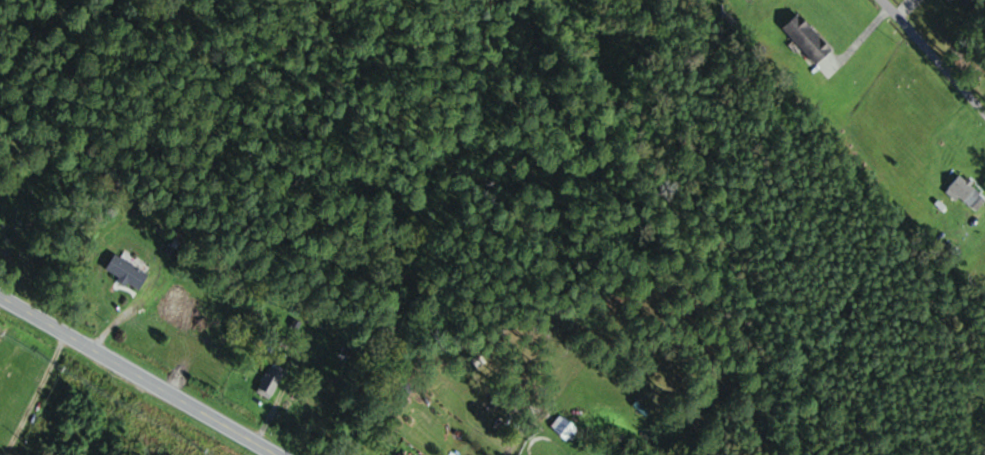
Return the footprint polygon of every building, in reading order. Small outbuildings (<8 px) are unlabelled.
[(783,29),(818,65),(834,49),(799,14),(783,29)] [(975,213),(984,202),(984,196),(960,174),(947,190),(975,213)] [(106,269),(139,290),(148,276),(116,254),(106,269)] [(257,393),(272,400),(284,372),(268,366),(257,393)] [(490,422),(503,404),(487,391),(468,416),(480,425),(485,419),(490,422)] [(570,443),(580,431),(561,415),(551,427),(570,443)]
